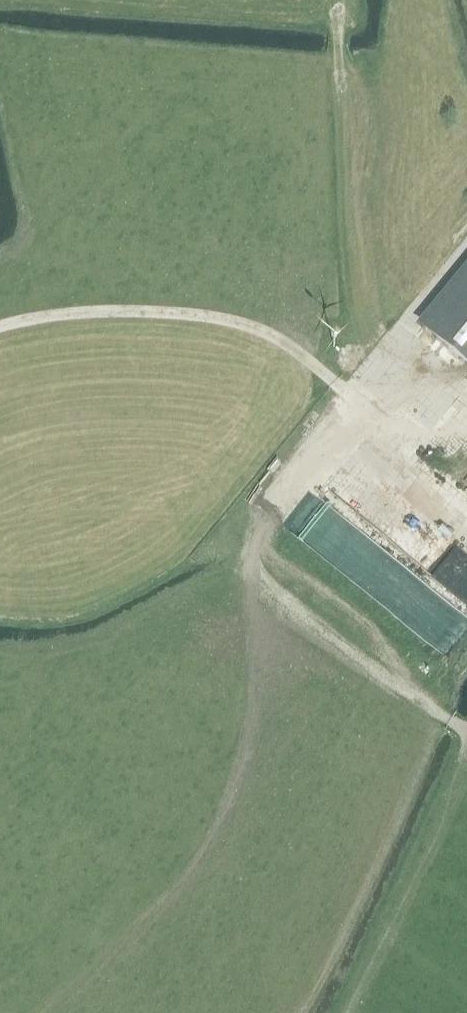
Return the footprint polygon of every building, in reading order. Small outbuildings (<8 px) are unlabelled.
[(424,338),(466,371),(466,282),(424,338)]
